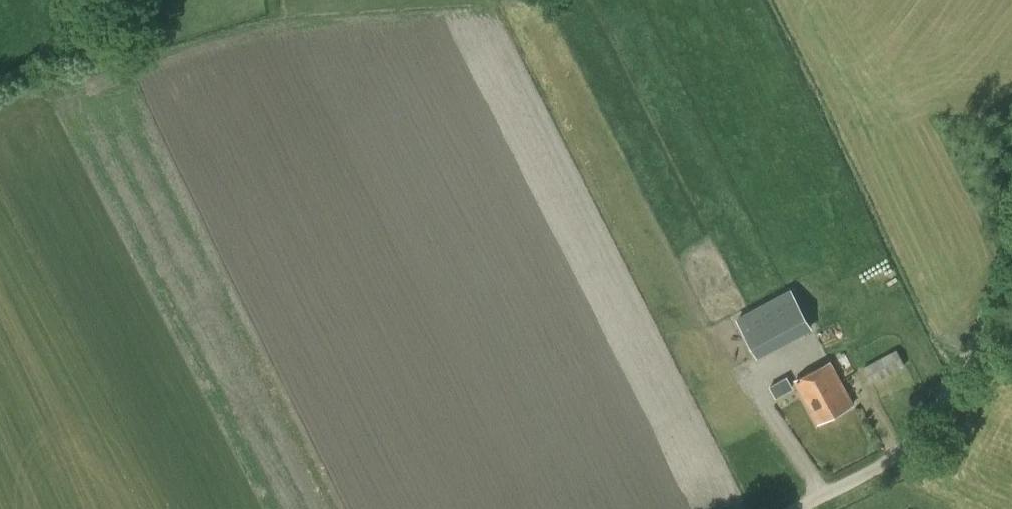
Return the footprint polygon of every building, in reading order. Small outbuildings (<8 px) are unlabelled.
[(795,284),(741,317),(765,357),(820,324),(795,284)] [(863,367),(871,384),(906,366),(897,349),(863,367)] [(830,362),(795,381),(817,423),(852,404),(830,362)]
